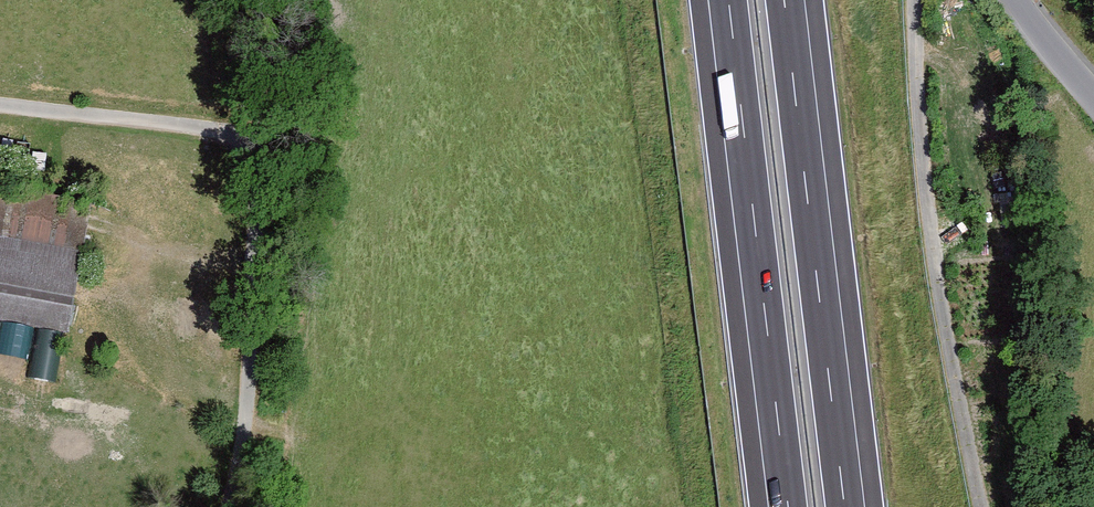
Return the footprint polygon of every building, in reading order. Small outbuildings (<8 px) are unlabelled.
[(0,256),(0,339),(69,351),(83,271),(0,256)]
